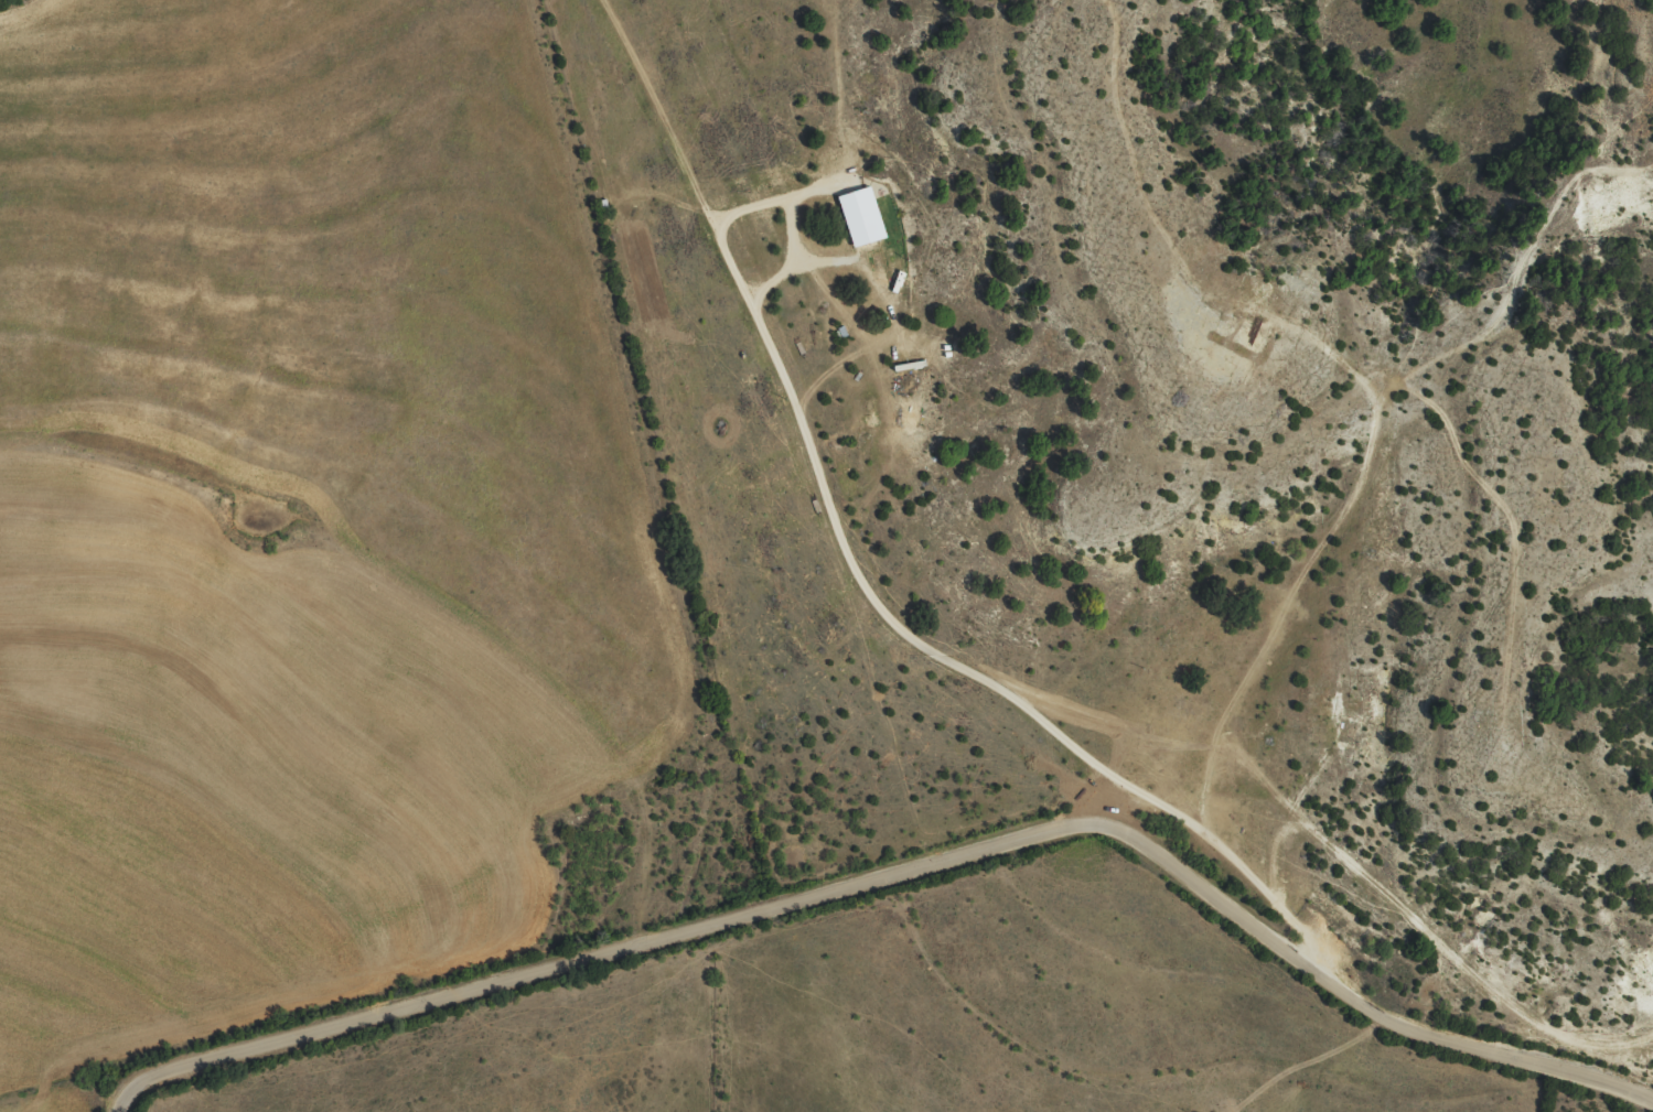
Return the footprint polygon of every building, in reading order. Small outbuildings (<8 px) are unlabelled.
[(850,257),(883,247),(868,195),(835,205),(850,257)]
